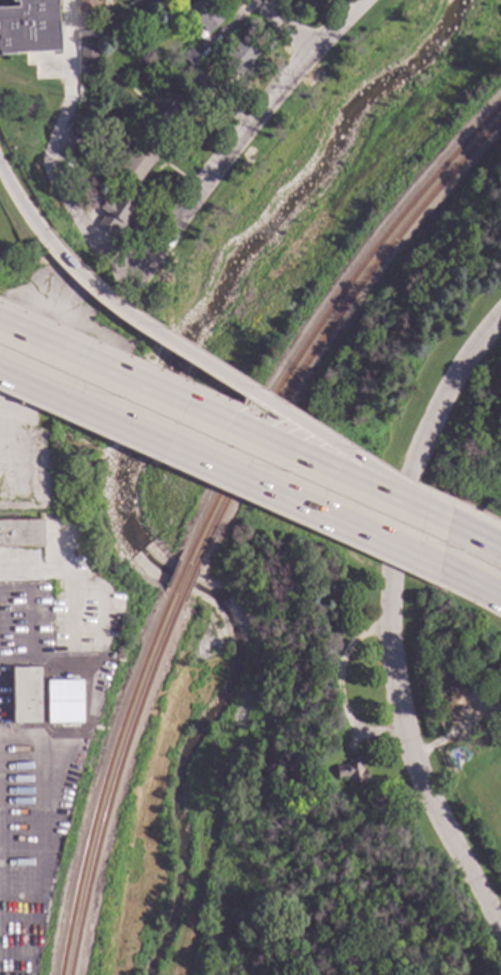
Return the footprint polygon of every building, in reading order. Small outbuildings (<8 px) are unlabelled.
[(58,51),(0,55),(0,0),(54,0),(58,51)] [(79,11),(79,0),(96,0),(96,11),(79,11)] [(187,8),(196,0),(208,0),(224,18),(209,32),(187,8)] [(104,38),(81,39),(80,30),(103,29),(104,38)] [(259,50),(239,76),(223,63),(243,37),(259,50)] [(98,64),(81,64),(80,43),(98,43),(98,64)] [(195,108),(176,134),(158,121),(177,95),(195,108)] [(93,107),(90,116),(82,113),(85,104),(93,107)] [(91,121),(86,137),(69,131),(74,115),(91,121)] [(86,141),(81,155),(63,149),(67,135),(86,141)] [(160,154),(140,182),(131,175),(116,177),(114,164),(125,163),(140,141),(160,154)] [(137,203),(131,213),(134,215),(119,239),(97,225),(105,212),(99,208),(105,199),(113,203),(120,192),(137,203)] [(41,548),(0,548),(0,522),(41,521),(41,548)] [(76,685),(41,685),(41,667),(76,667),(76,685)] [(40,726),(12,726),(11,669),(39,669),(40,726)] [(361,771),(364,770),(366,782),(349,784),(348,777),(336,779),(334,768),(351,765),(350,760),(359,759),(361,771)]
